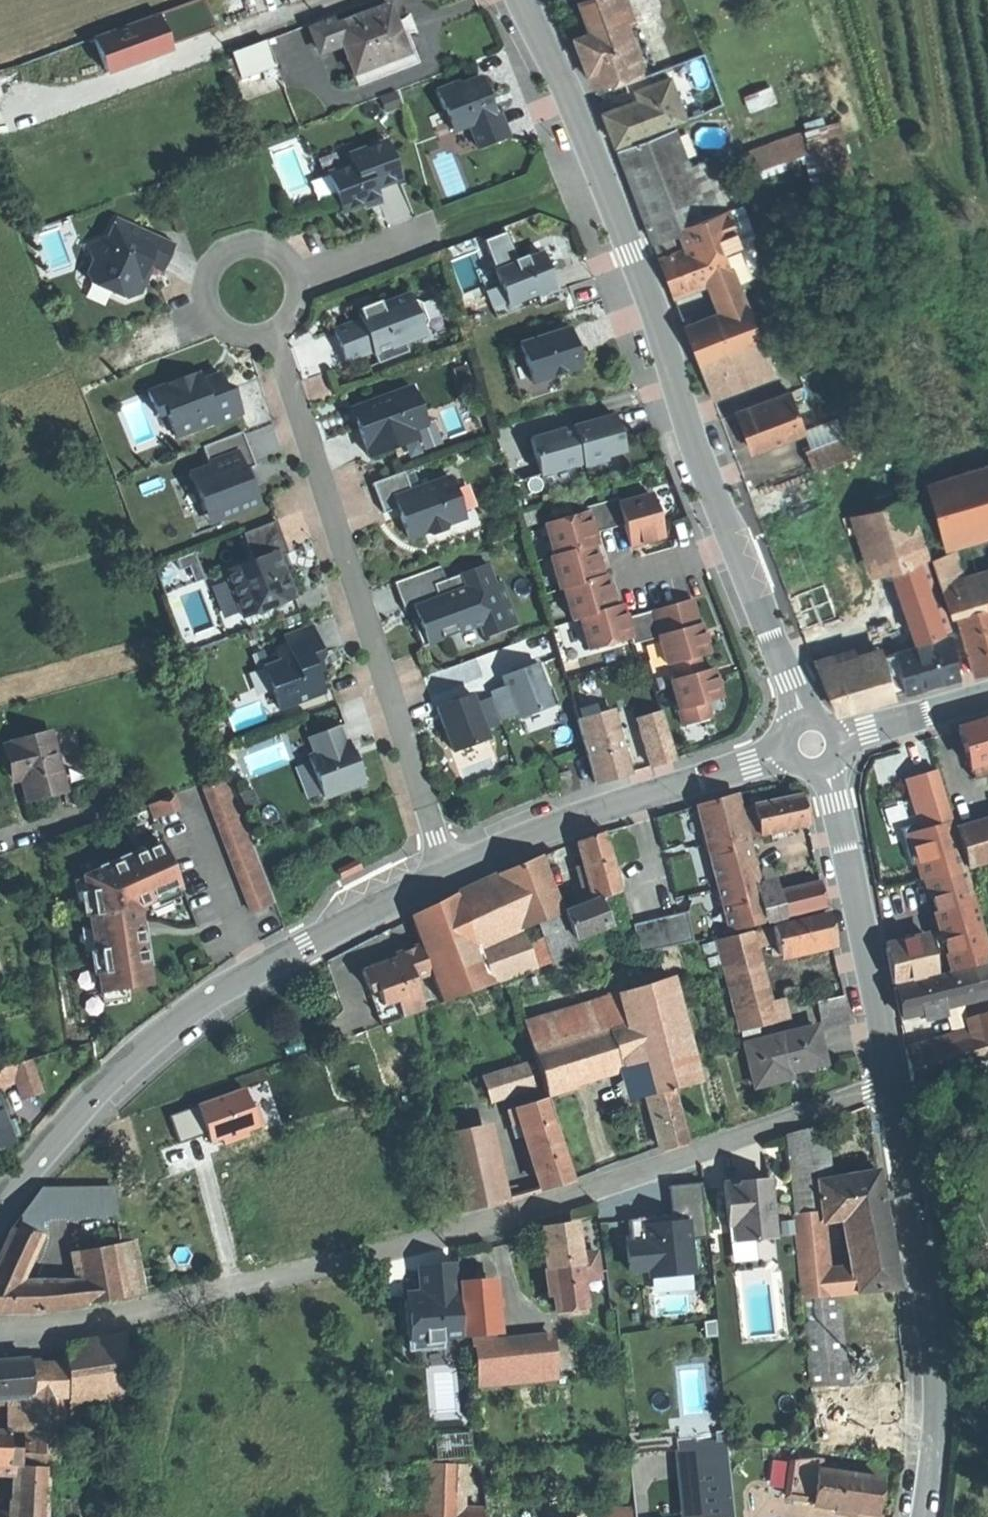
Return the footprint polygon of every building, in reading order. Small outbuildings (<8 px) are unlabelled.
[(220,37),(210,0),(208,0),(86,33),(96,71),(220,37)] [(590,30),(623,18),(624,20),(631,17),(625,0),(579,0),(590,30)] [(391,4),(335,25),(342,46),(354,75),(410,53),(398,22),(391,4)] [(590,30),(575,36),(585,63),(593,85),(611,78),(614,85),(644,73),(624,20),(623,18),(590,30)] [(333,20),(310,29),(317,50),(335,43),(337,47),(342,46),(335,25),(333,20)] [(410,53),(354,75),(358,86),(420,63),(411,39),(404,20),(398,22),(410,53)] [(267,40),(233,53),(242,76),(275,63),(267,40)] [(499,112),(497,113),(494,114),(487,96),(480,77),(459,86),(458,83),(437,91),(453,131),(469,124),(478,148),(508,137),(502,120),(499,112)] [(634,100),(603,112),(610,128),(615,144),(678,120),(672,104),(678,102),(669,77),(631,91),(634,100)] [(490,95),(487,96),(494,114),(497,113),(490,95)] [(672,104),(678,120),(684,118),(678,102),(672,104)] [(839,119),(796,132),(800,148),(814,197),(859,184),(839,119)] [(674,128),(617,149),(639,207),(697,184),(689,165),(674,128)] [(796,132),(739,149),(747,170),(757,167),(755,162),(800,148),(796,132)] [(352,165),(328,174),(341,211),(362,203),(378,197),(374,188),(399,178),(386,141),(348,155),(352,165)] [(697,184),(703,199),(721,191),(707,157),(689,165),(697,184)] [(639,207),(655,246),(674,239),(683,236),(680,230),(710,218),(703,199),(697,184),(639,207)] [(721,191),(703,199),(710,218),(728,211),(721,191)] [(378,197),(362,203),(363,207),(371,204),(379,201),(378,197)] [(728,211),(710,218),(718,235),(723,250),(740,243),(728,211)] [(683,236),(687,247),(718,235),(710,218),(680,230),(683,236)] [(108,236),(87,244),(93,260),(87,274),(106,283),(109,292),(125,299),(139,294),(136,288),(133,279),(140,277),(143,270),(144,271),(147,265),(161,271),(173,245),(116,219),(108,236)] [(674,239),(655,246),(664,270),(672,290),(709,275),(730,267),(723,250),(718,235),(687,247),(690,254),(681,257),(674,239)] [(541,252),(526,258),(528,262),(542,256),(541,252)] [(514,263),(494,271),(508,305),(536,293),(538,298),(539,298),(558,290),(553,277),(550,271),(548,272),(542,256),(528,262),(526,258),(525,256),(513,260),(514,263)] [(748,306),(749,309),(763,303),(747,261),(730,267),(746,307),(748,306)] [(730,267),(709,275),(725,315),(746,307),(730,267)] [(140,281),(144,271),(143,270),(140,277),(133,279),(136,288),(140,281)] [(539,300),(539,298),(538,298),(536,293),(508,305),(494,271),(481,276),(497,317),(539,300)] [(106,283),(87,274),(91,284),(109,292),(106,283)] [(360,320),(334,331),(340,347),(345,360),(372,350),(377,363),(407,351),(404,341),(424,334),(422,329),(426,321),(419,303),(411,299),(409,295),(358,314),(360,320)] [(725,315),(687,330),(700,363),(709,360),(761,340),(749,309),(748,306),(746,307),(725,315)] [(519,344),(532,381),(581,365),(576,351),(569,328),(519,344)] [(763,342),(710,361),(723,395),(776,375),(763,342)] [(710,361),(701,365),(714,399),(723,395),(710,361)] [(198,372),(188,376),(189,378),(198,382),(201,381),(200,377),(198,372)] [(188,376),(147,391),(157,416),(166,413),(171,426),(184,421),(188,432),(212,423),(212,424),(241,414),(232,388),(224,385),(220,374),(201,381),(198,382),(189,378),(188,376)] [(411,387),(352,409),(352,411),(359,413),(361,420),(356,422),(369,455),(417,438),(413,428),(410,419),(421,414),(411,387)] [(790,392),(736,413),(744,432),(750,448),(780,436),(781,441),(804,432),(805,431),(790,392)] [(359,413),(352,411),(355,417),(356,422),(361,420),(359,413)] [(410,419),(413,428),(425,424),(421,414),(410,419)] [(593,420),(573,426),(584,461),(585,465),(607,458),(606,454),(625,449),(614,414),(593,420)] [(805,431),(804,432),(809,447),(844,433),(838,419),(805,431)] [(184,421),(171,426),(175,437),(188,432),(184,421)] [(555,432),(532,439),(542,473),(584,461),(573,426),(555,432)] [(240,432),(203,446),(210,465),(189,472),(203,510),(214,506),(219,520),(258,506),(250,485),(244,470),(255,466),(242,431),(240,432)] [(845,436),(806,451),(814,470),(852,455),(845,436)] [(928,481),(942,533),(987,521),(987,466),(928,481)] [(812,468),(749,492),(760,521),(823,498),(812,468)] [(404,472),(372,483),(383,513),(397,508),(402,506),(405,514),(400,516),(408,538),(425,532),(431,535),(446,529),(449,523),(465,517),(450,476),(411,491),(404,472)] [(587,512),(545,523),(554,555),(550,556),(559,589),(563,589),(572,620),(579,618),(588,650),(631,638),(632,644),(658,636),(666,664),(671,663),(675,679),(670,680),(683,725),(710,717),(706,701),(722,697),(718,683),(713,668),(703,671),(698,655),(709,652),(704,634),(699,618),(697,618),(692,599),(626,618),(624,612),(622,604),(615,606),(609,587),(606,574),(602,575),(597,558),(594,546),(597,545),(594,533),(609,528),(624,524),(630,546),(647,541),(663,537),(651,493),(619,503),(617,498),(586,507),(587,512)] [(909,494),(865,510),(887,574),(895,571),(929,559),(931,559),(931,558),(909,494)] [(276,521),(243,533),(253,560),(225,570),(242,617),(294,598),(286,575),(279,556),(288,553),(276,521)] [(195,551),(158,566),(165,584),(181,577),(183,583),(204,575),(195,551)] [(955,551),(931,558),(931,559),(941,586),(964,580),(955,551)] [(887,574),(882,576),(906,647),(919,642),(954,630),(929,559),(895,571),(887,574)] [(441,564),(394,581),(405,610),(414,606),(418,617),(413,619),(418,634),(422,645),(480,624),(485,636),(519,624),(502,580),(496,583),(494,577),(489,563),(447,578),(441,564)] [(987,604),(987,573),(979,576),(987,604)] [(964,580),(941,586),(950,614),(956,612),(987,604),(979,576),(964,580)] [(812,585),(816,596),(833,590),(829,579),(812,585)] [(816,596),(792,605),(797,619),(802,631),(864,608),(854,581),(833,590),(816,596)] [(178,597),(187,628),(212,621),(203,590),(178,597)] [(956,612),(975,673),(987,669),(987,607),(987,604),(956,612)] [(312,626),(284,636),(286,643),(275,647),(279,660),(263,666),(279,709),(323,693),(315,672),(313,665),(320,662),(317,655),(322,653),(312,626)] [(904,650),(896,653),(906,692),(906,693),(937,684),(961,677),(952,638),(904,650)] [(882,647),(868,651),(872,660),(885,656),(882,647)] [(896,653),(885,656),(897,695),(906,692),(896,653)] [(832,673),(820,677),(832,707),(843,711),(897,696),(897,695),(885,656),(872,660),(832,673)] [(827,657),(813,662),(819,677),(820,677),(832,673),(827,657)] [(313,665),(315,672),(323,669),(321,665),(320,662),(313,665)] [(492,697),(501,719),(517,713),(519,717),(553,705),(538,663),(503,676),(507,685),(490,691),(492,697)] [(472,693),(437,706),(446,729),(454,751),(489,738),(485,729),(502,723),(501,719),(492,697),(476,703),(472,693)] [(261,702),(229,711),(233,728),(266,718),(261,702)] [(611,710),(578,719),(585,742),(618,733),(611,710)] [(661,711),(636,718),(650,766),(675,759),(661,711)] [(959,729),(970,768),(987,763),(987,720),(985,721),(959,729)] [(337,726),(310,737),(316,754),(309,757),(323,796),(364,781),(356,761),(349,742),(344,744),(337,726)] [(51,733),(65,789),(89,783),(76,727),(51,733)] [(51,733),(8,744),(13,767),(21,765),(24,777),(21,777),(22,779),(26,798),(46,794),(65,789),(51,733)] [(618,733),(585,742),(595,781),(612,777),(628,773),(618,733)] [(13,767),(8,744),(2,745),(11,781),(22,779),(21,777),(24,777),(21,765),(13,767)] [(970,768),(974,780),(987,775),(987,763),(970,768)] [(570,770),(559,773),(561,779),(571,776),(570,770)] [(228,776),(202,785),(250,912),(276,902),(270,889),(228,776)] [(937,776),(909,786),(921,828),(950,820),(937,776)] [(760,794),(751,796),(753,806),(762,804),(760,794)] [(732,795),(695,804),(707,853),(744,844),(732,795)] [(762,804),(753,806),(756,819),(759,834),(807,824),(805,811),(801,795),(762,804)] [(173,796),(148,805),(153,819),(178,809),(173,796)] [(756,819),(745,821),(749,837),(759,834),(756,819)] [(921,828),(916,830),(932,881),(948,877),(967,872),(966,867),(956,833),(952,819),(950,820),(921,828)] [(966,867),(987,861),(987,823),(956,833),(966,867)] [(589,837),(577,842),(592,901),(598,899),(619,891),(603,831),(589,837)] [(98,870),(82,877),(100,994),(101,994),(127,990),(151,986),(148,967),(143,937),(141,923),(139,908),(181,890),(160,843),(137,853),(136,851),(97,868),(98,870)] [(744,844),(707,853),(718,895),(727,931),(763,922),(757,897),(744,844)] [(707,853),(687,858),(698,900),(718,895),(707,853)] [(511,868),(457,894),(490,983),(572,954),(535,858),(511,868)] [(948,877),(953,902),(972,896),(974,896),(967,872),(948,877)] [(932,881),(900,889),(906,915),(937,907),(953,902),(948,877),(932,881)] [(819,881),(785,890),(791,915),(825,906),(819,881)] [(785,890),(775,893),(781,917),(791,915),(785,890)] [(775,893),(757,897),(763,922),(781,917),(775,893)] [(420,911),(410,916),(420,946),(430,972),(441,1001),(490,983),(457,894),(420,911)] [(937,907),(945,937),(953,969),(953,971),(987,962),(987,953),(972,896),(953,902),(937,907)] [(592,901),(563,912),(572,938),(607,924),(598,899),(592,901)] [(659,918),(632,925),(639,954),(693,941),(686,912),(659,918)] [(825,914),(772,926),(775,941),(779,954),(832,942),(829,928),(825,914)] [(772,926),(749,931),(752,947),(775,941),(772,926)] [(749,931),(715,939),(741,1041),(759,1036),(757,1027),(773,1023),(767,1003),(752,947),(749,931)] [(945,937),(889,950),(892,966),(895,983),(953,969),(945,937)] [(382,964),(361,971),(368,991),(375,989),(379,1001),(388,1003),(396,999),(403,1016),(422,1008),(411,979),(430,972),(420,946),(395,955),(396,959),(397,962),(383,968),(382,964)] [(388,962),(382,964),(383,968),(397,962),(396,959),(388,962)] [(979,998),(987,996),(987,966),(972,969),(979,998)] [(972,969),(896,987),(901,1017),(925,1011),(943,1007),(979,998),(972,969)] [(670,975),(524,1024),(532,1051),(631,1020),(651,1013),(672,1087),(698,1081),(670,975)] [(127,990),(101,994),(103,1003),(129,999),(127,990)] [(795,995),(767,1003),(773,1023),(801,1016),(795,995)] [(844,995),(817,1001),(823,1028),(850,1022),(844,995)] [(925,1011),(927,1018),(944,1014),(943,1007),(925,1011)] [(651,1013),(631,1020),(633,1029),(641,1059),(649,1093),(672,1087),(651,1013)] [(971,1019),(974,1031),(983,1062),(987,1060),(987,1014),(971,1019)] [(631,1020),(532,1051),(536,1060),(609,1037),(633,1029),(631,1020)] [(815,1027),(745,1044),(755,1086),(791,1077),(789,1071),(824,1063),(815,1027)] [(609,1037),(536,1060),(545,1089),(641,1059),(633,1029),(609,1037)] [(974,1031),(936,1042),(945,1073),(983,1062),(974,1031)] [(936,1042),(907,1049),(910,1065),(913,1080),(917,1082),(945,1073),(936,1042)] [(10,1066),(15,1083),(21,1102),(39,1094),(29,1061),(10,1066)] [(789,1071),(791,1077),(795,1076),(825,1068),(824,1063),(789,1071)] [(526,1065),(481,1079),(488,1100),(532,1087),(526,1065)] [(0,1068),(0,1087),(15,1083),(10,1066),(0,1068)] [(649,1093),(647,1094),(662,1149),(673,1146),(687,1142),(672,1087),(649,1093)] [(242,1091),(192,1110),(203,1139),(254,1119),(242,1091)] [(546,1100),(507,1111),(511,1125),(520,1123),(524,1135),(554,1125),(546,1100)] [(12,1142),(11,1139),(5,1124),(0,1109),(0,1147),(12,1142)] [(13,1121),(5,1124),(11,1139),(18,1136),(13,1121)] [(826,1124),(810,1128),(815,1177),(830,1175),(826,1124)] [(554,1125),(524,1135),(542,1190),(556,1185),(571,1180),(554,1125)] [(479,1128),(446,1136),(463,1212),(497,1202),(479,1128)] [(810,1128),(783,1135),(787,1186),(816,1181),(815,1177),(810,1128)] [(816,1181),(820,1218),(841,1214),(883,1207),(880,1190),(877,1170),(816,1181)] [(744,1181),(722,1183),(726,1224),(733,1224),(744,1223),(746,1241),(774,1239),(769,1179),(744,1181)] [(670,1181),(653,1187),(655,1218),(673,1216),(670,1181)] [(816,1181),(787,1186),(797,1300),(827,1296),(826,1272),(820,1218),(816,1181)] [(634,1191),(622,1194),(628,1249),(656,1246),(651,1186),(634,1191)] [(111,1189),(42,1190),(21,1216),(115,1216),(111,1189)] [(883,1207),(841,1214),(851,1268),(893,1262),(883,1207)] [(701,1222),(657,1227),(658,1245),(666,1244),(703,1240),(701,1222)] [(744,1223),(733,1224),(735,1242),(746,1241),(744,1223)] [(555,1227),(542,1229),(554,1313),(583,1309),(578,1275),(596,1273),(593,1253),(577,1255),(572,1225),(555,1227)] [(11,1230),(0,1254),(0,1255),(29,1261),(42,1235),(11,1230)] [(703,1240),(666,1244),(668,1268),(668,1274),(671,1302),(708,1297),(703,1240)] [(135,1241),(117,1245),(127,1296),(130,1296),(145,1291),(135,1241)] [(117,1245),(74,1253),(79,1283),(83,1305),(127,1296),(117,1245)] [(0,1255),(0,1282),(20,1281),(29,1261),(0,1255)] [(893,1262),(851,1268),(855,1294),(899,1289),(893,1262)] [(659,1268),(610,1273),(613,1307),(662,1302),(659,1268)] [(851,1268),(833,1271),(834,1295),(855,1294),(851,1268)] [(0,1282),(0,1313),(41,1311),(41,1280),(20,1281),(0,1282)] [(79,1283),(41,1280),(41,1311),(42,1313),(83,1305),(79,1283)] [(417,1280),(394,1282),(397,1320),(419,1318),(417,1280)] [(482,1280),(458,1282),(463,1336),(492,1334),(488,1286),(482,1280)] [(833,1298),(797,1301),(806,1388),(841,1386),(833,1298)] [(440,1305),(423,1306),(434,1460),(468,1457),(457,1304),(440,1305)] [(125,1334),(63,1343),(64,1363),(67,1395),(67,1397),(122,1390),(125,1334)] [(551,1339),(472,1346),(476,1385),(555,1378),(551,1339)] [(27,1359),(9,1360),(14,1396),(29,1395),(30,1395),(28,1363),(27,1359)] [(9,1360),(1,1361),(0,1397),(14,1396),(9,1360)] [(64,1363),(28,1363),(30,1395),(59,1395),(67,1395),(64,1363)] [(894,1385),(841,1388),(843,1416),(895,1413),(895,1401),(894,1385)] [(835,1388),(807,1389),(812,1442),(841,1446),(835,1388)] [(30,1395),(29,1395),(28,1452),(54,1453),(58,1453),(59,1395),(30,1395)] [(17,1430),(9,1430),(9,1431),(9,1439),(18,1439),(17,1430)] [(0,1431),(0,1463),(8,1463),(8,1448),(9,1439),(9,1431),(0,1431)] [(675,1440),(683,1516),(709,1516),(730,1515),(722,1435),(675,1440)] [(21,1449),(8,1448),(8,1463),(8,1465),(14,1465),(21,1465),(21,1449)] [(28,1455),(23,1455),(23,1463),(53,1464),(54,1453),(28,1452),(28,1455)] [(814,1459),(789,1461),(784,1497),(810,1501),(810,1506),(811,1506),(812,1501),(816,1471),(818,1460),(814,1459)] [(465,1465),(421,1464),(418,1508),(463,1510),(465,1465)] [(21,1465),(14,1465),(13,1500),(46,1502),(48,1466),(21,1465)] [(503,1469),(492,1469),(492,1478),(503,1478),(503,1469)] [(856,1477),(816,1471),(812,1501),(811,1506),(843,1511),(867,1515),(874,1516),(876,1501),(879,1481),(856,1478),(856,1477)] [(12,1516),(45,1516),(46,1502),(13,1500),(12,1516)] [(380,1506),(380,1516),(484,1516),(483,1510),(463,1510),(418,1508),(380,1506)]
